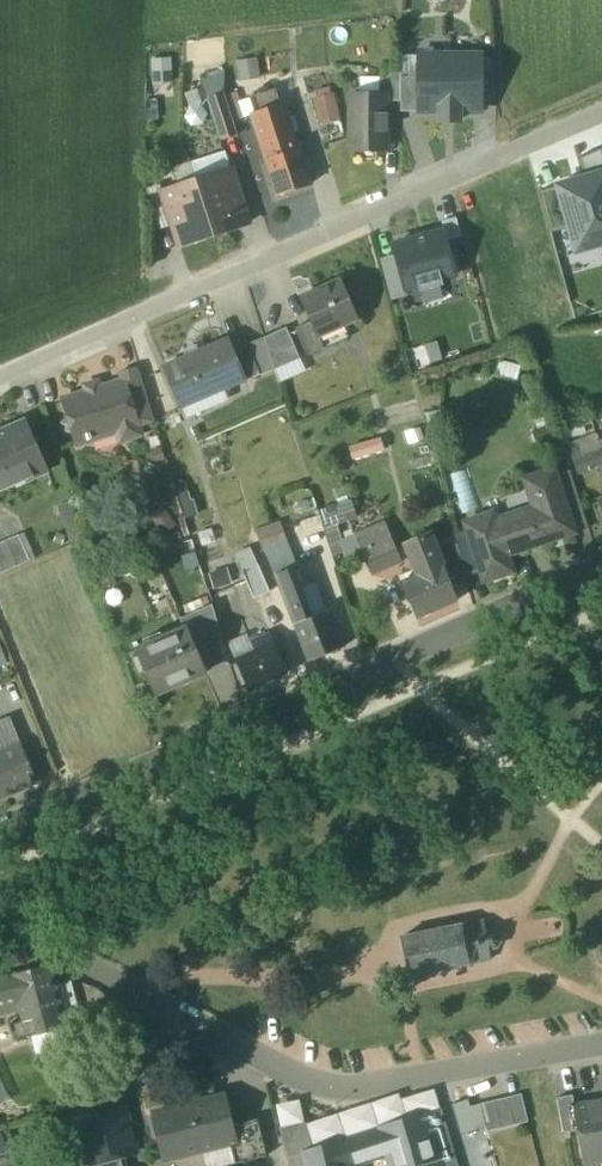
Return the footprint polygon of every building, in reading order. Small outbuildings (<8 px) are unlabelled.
[(400,55),(400,72),(418,73),(418,55),(400,55)] [(439,121),(459,121),(459,112),(480,112),(481,55),(418,55),(418,73),(418,112),(439,112),(439,121)] [(257,57),(236,61),(240,81),(261,78),(257,57)] [(172,58),(151,58),(152,85),(173,84),(172,58)] [(207,99),(223,94),(223,72),(202,79),(207,99)] [(385,96),(385,101),(400,101),(400,72),(385,73),(385,96)] [(400,112),(418,112),(418,73),(400,72),(400,101),(400,112)] [(359,77),(359,96),(379,96),(379,77),(359,77)] [(316,92),(318,99),(330,96),(328,89),(316,92)] [(224,96),(233,123),(246,118),(237,92),(224,96)] [(248,100),(253,116),(279,108),(273,92),(248,100)] [(207,99),(220,141),(237,136),(233,123),(224,96),(223,94),(207,99)] [(314,100),(319,117),(337,112),(332,95),(330,96),(318,99),(314,100)] [(351,149),(385,149),(385,101),(385,96),(379,96),(359,96),(351,96),(351,149)] [(249,118),(263,161),(297,150),(292,132),(287,117),(283,107),(279,108),(253,116),(249,118)] [(337,112),(319,117),(320,123),(338,119),(337,112)] [(287,117),(292,132),(300,130),(295,115),(287,117)] [(573,240),(589,236),(592,247),(601,244),(601,149),(601,148),(578,158),(582,172),(584,177),(574,180),(557,185),(557,186),(569,228),(573,240)] [(300,149),(297,150),(263,161),(275,197),(311,186),(300,149)] [(196,180),(231,169),(225,152),(191,163),(196,180)] [(196,180),(191,163),(172,169),(178,186),(196,180)] [(248,224),(231,169),(196,180),(214,235),(248,224)] [(572,175),(574,180),(584,177),(582,172),(572,175)] [(214,236),(214,235),(196,180),(178,186),(162,191),(166,202),(173,226),(180,247),(214,236)] [(557,186),(539,192),(550,233),(569,228),(557,186)] [(147,191),(152,207),(166,202),(162,191),(160,187),(147,191)] [(173,226),(166,202),(152,207),(159,230),(173,226)] [(455,276),(453,270),(450,258),(442,232),(392,245),(395,254),(403,281),(405,289),(419,285),(421,290),(441,284),(439,280),(455,276)] [(576,252),(592,247),(589,236),(573,240),(576,252)] [(379,258),(387,286),(403,281),(395,254),(379,258)] [(315,335),(318,334),(341,324),(357,317),(341,281),(299,299),(309,322),(315,335)] [(387,286),(390,299),(406,295),(405,289),(403,281),(387,286)] [(294,328),(306,356),(324,348),(318,334),(315,335),(309,322),(294,328)] [(347,337),(341,324),(318,334),(324,348),(347,337)] [(286,327),(264,337),(274,368),(274,369),(299,358),(286,327)] [(264,337),(247,345),(260,374),(274,368),(264,337)] [(164,366),(181,406),(222,388),(223,390),(244,381),(230,348),(227,341),(188,358),(187,356),(164,366)] [(244,381),(260,374),(247,345),(245,341),(230,348),(244,381)] [(124,381),(137,426),(154,421),(139,370),(137,371),(136,368),(118,373),(121,382),(124,381)] [(73,432),(77,444),(117,432),(120,441),(140,435),(137,426),(124,381),(121,382),(63,399),(69,417),(67,417),(62,423),(65,431),(72,433),(73,432)] [(12,486),(9,479),(22,474),(25,480),(47,470),(26,422),(0,433),(0,491),(12,486)] [(353,458),(386,449),(382,435),(350,445),(353,458)] [(583,480),(597,474),(601,472),(601,440),(572,454),(583,480)] [(462,504),(473,501),(463,470),(452,474),(462,504)] [(538,505),(494,520),(493,520),(505,555),(573,533),(564,506),(555,479),(553,470),(529,478),(538,505)] [(555,479),(564,506),(579,501),(570,474),(555,479)] [(564,506),(573,533),(588,528),(579,501),(564,506)] [(511,572),(505,555),(493,520),(494,520),(492,513),(464,522),(468,531),(472,544),(470,544),(480,572),(483,581),(511,572)] [(356,540),(363,557),(391,544),(384,527),(356,540)] [(454,536),(465,577),(480,572),(470,544),(472,544),(468,531),(454,536)] [(30,561),(18,535),(0,543),(0,574),(30,561)] [(404,546),(418,578),(443,567),(430,535),(404,546)] [(264,548),(274,575),(293,568),(294,569),(297,567),(287,539),(264,548)] [(363,557),(372,576),(400,564),(391,544),(363,557)] [(244,557),(256,596),(272,591),(268,578),(260,552),(244,557)] [(455,600),(443,567),(418,578),(402,585),(416,617),(455,600)] [(294,625),(311,618),(300,590),(300,588),(301,588),(294,569),(293,568),(274,575),(294,625)] [(316,583),(300,590),(311,618),(327,611),(316,583)] [(185,627),(193,646),(221,633),(212,605),(179,620),(183,628),(185,627)] [(328,611),(327,611),(311,618),(294,625),(309,662),(342,648),(328,611)] [(134,651),(154,695),(205,672),(193,646),(185,627),(183,628),(134,651)] [(235,661),(248,691),(286,674),(269,635),(255,640),(259,650),(235,661)] [(301,726),(305,736),(331,725),(327,715),(301,726)] [(20,744),(10,719),(0,723),(0,752),(20,744)] [(36,782),(20,744),(0,752),(0,797),(36,782)] [(401,937),(409,976),(424,973),(424,974),(427,974),(427,972),(437,970),(438,972),(440,971),(440,969),(452,967),(452,969),(455,968),(455,966),(467,964),(467,966),(469,965),(469,964),(491,959),(488,948),(495,947),(496,948),(498,947),(497,945),(498,943),(500,943),(500,940),(499,940),(498,936),(499,935),(498,933),(496,933),(495,932),(495,930),(492,929),(492,931),(485,932),(483,920),(461,925),(461,923),(458,924),(459,925),(447,928),(446,926),(444,927),(432,929),(431,929),(429,930),(429,931),(419,933),(418,932),(416,932),(416,934),(401,937)] [(12,1041),(32,1036),(65,1027),(68,1027),(67,1022),(57,985),(52,964),(0,978),(0,1015),(18,1011),(21,1022),(8,1025),(12,1041)] [(72,981),(57,985),(67,1022),(82,1018),(72,981)] [(70,1046),(65,1027),(32,1036),(37,1054),(70,1046)] [(99,1084),(111,1099),(144,1072),(132,1057),(99,1084)] [(12,1097),(0,1071),(0,1102),(12,1097)] [(484,1127),(485,1132),(527,1122),(521,1094),(478,1104),(484,1127)] [(556,1098),(563,1133),(577,1131),(572,1105),(574,1105),(572,1095),(556,1098)] [(156,1112),(168,1158),(202,1150),(229,1143),(231,1142),(227,1125),(220,1097),(156,1112)] [(583,1165),(601,1162),(601,1099),(574,1105),(572,1105),(577,1131),(583,1165)] [(452,1105),(460,1135),(474,1130),(468,1107),(466,1101),(452,1105)] [(484,1127),(478,1104),(468,1107),(474,1130),(484,1127)] [(89,1165),(121,1158),(134,1154),(122,1106),(77,1117),(78,1122),(75,1127),(78,1138),(83,1141),(89,1165)] [(441,1107),(425,1112),(433,1136),(447,1132),(441,1107)] [(447,1132),(433,1136),(425,1112),(337,1141),(337,1139),(310,1150),(304,1124),(280,1129),(286,1155),(303,1154),(306,1165),(361,1165),(360,1163),(387,1156),(389,1165),(441,1165),(438,1155),(452,1151),(447,1132)] [(229,1143),(234,1164),(265,1156),(256,1118),(227,1125),(231,1142),(229,1143)] [(10,1153),(3,1134),(0,1135),(0,1156),(10,1153)] [(71,1165),(83,1165),(89,1165),(83,1141),(78,1138),(64,1141),(71,1165)] [(234,1164),(229,1143),(202,1150),(206,1165),(224,1165),(234,1164)] [(289,1165),(306,1165),(303,1154),(286,1155),(289,1165)] [(89,1165),(83,1165),(123,1165),(121,1158),(89,1165)]
